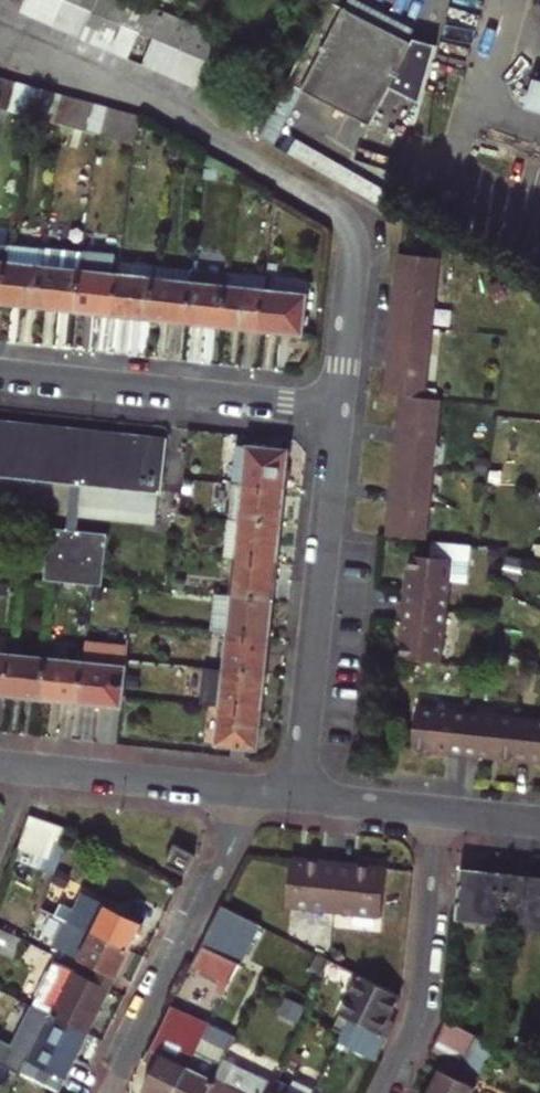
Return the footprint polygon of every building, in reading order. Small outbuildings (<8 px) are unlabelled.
[(27,0),(8,0),(6,5),(21,12),(27,0)] [(36,18),(44,0),(27,0),(21,12),(36,18)] [(62,0),(44,0),(36,18),(51,25),(62,0)] [(67,32),(79,5),(67,0),(62,0),(51,25),(67,32)] [(99,0),(81,0),(79,5),(94,12),(99,0)] [(109,18),(117,0),(99,0),(94,12),(109,18)] [(135,0),(117,0),(109,18),(124,25),(135,0)] [(140,32),(151,6),(136,0),(135,0),(124,25),(140,32)] [(343,11),(408,42),(411,32),(348,1),(343,11)] [(413,45),(408,42),(343,11),(327,3),(289,84),(307,93),(374,126),(413,45)] [(82,39),(94,12),(79,5),(67,32),(82,39)] [(151,6),(140,32),(155,39),(166,13),(151,6)] [(82,39),(97,46),(109,18),(94,12),(82,39)] [(155,39),(169,45),(181,20),(166,13),(155,39)] [(112,52),(124,25),(109,18),(97,46),(112,52)] [(185,52),(196,27),(181,20),(169,45),(185,52)] [(112,52),(127,59),(140,32),(124,25),(112,52)] [(200,59),(211,34),(196,27),(185,52),(200,59)] [(140,32),(127,59),(143,66),(155,39),(140,32)] [(230,42),(211,34),(200,59),(219,67),(230,42)] [(143,66),(157,72),(169,45),(155,39),(143,66)] [(173,79),(185,52),(169,45),(157,72),(173,79)] [(188,86),(200,59),(185,52),(173,79),(188,86)] [(207,94),(219,67),(200,59),(188,86),(207,94)] [(11,111),(19,83),(4,79),(0,92),(0,108),(11,111)] [(522,108),(539,111),(539,81),(526,79),(522,108)] [(25,115),(27,116),(35,88),(19,83),(11,111),(25,115)] [(262,140),(280,151),(307,93),(289,84),(285,93),(262,140)] [(43,120),(51,93),(35,88),(27,116),(43,120)] [(67,98),(51,93),(43,120),(59,125),(67,98)] [(74,129),(81,102),(67,98),(59,125),(61,126),(74,129)] [(74,129),(88,134),(96,107),(81,102),(74,129)] [(96,107),(88,134),(97,137),(106,139),(114,112),(96,107)] [(129,117),(114,112),(106,139),(121,143),(129,117)] [(129,117),(121,143),(134,148),(142,121),(129,117)] [(7,267),(9,252),(9,250),(0,249),(0,305),(3,306),(7,267)] [(43,271),(39,310),(76,314),(81,275),(83,258),(45,254),(43,271)] [(403,255),(401,272),(410,272),(429,280),(431,257),(403,255)] [(120,263),(118,279),(155,283),(157,268),(120,263)] [(3,306),(39,310),(43,271),(7,267),(3,306)] [(155,283),(150,322),(186,327),(191,287),(193,273),(157,268),(155,283)] [(401,272),(394,336),(427,339),(432,297),(427,296),(429,280),(410,272),(401,272)] [(186,327),(223,331),(228,291),(230,277),(193,273),(191,287),(186,327)] [(81,275),(76,314),(114,318),(118,279),(81,275)] [(261,335),(265,296),(267,281),(230,277),(228,291),(223,331),(261,335)] [(118,279),(114,318),(150,322),(155,283),(118,279)] [(265,296),(261,335),(304,340),(309,301),(265,296)] [(420,358),(426,358),(427,339),(394,336),(389,389),(416,392),(420,358)] [(422,392),(426,358),(420,358),(416,392),(422,392)] [(428,446),(432,401),(421,399),(416,399),(416,392),(389,389),(388,396),(403,397),(399,442),(428,446)] [(437,401),(432,401),(428,446),(432,446),(437,401)] [(82,483),(158,491),(161,492),(167,440),(0,421),(0,473),(73,482),(67,529),(50,528),(46,577),(104,584),(108,534),(77,531),(79,515),(82,483)] [(427,499),(432,446),(428,446),(399,442),(390,536),(418,539),(421,499),(427,499)] [(236,444),(232,483),(287,489),(292,451),(236,444)] [(158,491),(82,483),(79,515),(154,524),(158,491)] [(287,489),(232,483),(227,520),(244,521),(283,526),(287,489)] [(423,540),(427,499),(421,499),(418,539),(423,540)] [(244,521),(227,520),(222,557),(240,559),(244,521)] [(244,521),(240,559),(279,564),(283,526),(244,521)] [(434,544),(432,560),(421,663),(443,665),(451,584),(468,586),(471,547),(434,544)] [(403,661),(421,663),(432,560),(413,558),(403,661)] [(240,559),(236,596),(275,600),(279,564),(240,559)] [(214,631),(231,633),(270,637),(275,600),(236,596),(218,594),(214,631)] [(266,673),(270,637),(231,633),(226,669),(266,673)] [(122,709),(128,659),(130,640),(87,635),(84,665),(80,705),(122,709)] [(6,697),(11,657),(0,656),(0,696),(6,697)] [(43,701),(47,661),(11,657),(6,697),(43,701)] [(43,701),(80,705),(84,665),(47,661),(43,701)] [(226,669),(222,707),(262,712),(266,673),(226,669)] [(258,750),(262,712),(222,707),(218,746),(258,750)] [(411,752),(464,757),(468,715),(416,710),(411,752)] [(513,720),(468,715),(464,757),(509,762),(513,720)] [(513,720),(509,762),(539,765),(539,723),(513,720)] [(31,814),(20,846),(48,856),(55,836),(66,840),(70,828),(31,814)] [(166,863),(186,872),(197,850),(177,841),(166,863)] [(322,910),(327,861),(292,857),(286,906),(322,910)] [(386,867),(327,861),(322,910),(380,917),(386,867)] [(454,919),(503,923),(508,880),(459,874),(454,919)] [(503,923),(539,927),(539,883),(508,880),(503,923)] [(45,905),(66,915),(131,947),(144,920),(83,891),(75,906),(49,893),(45,905)] [(201,940),(240,959),(258,923),(220,903),(201,940)] [(131,947),(66,915),(54,941),(101,964),(118,973),(131,947)] [(14,962),(26,938),(0,925),(0,955),(14,962)] [(201,940),(193,958),(232,976),(240,959),(201,940)] [(60,962),(38,1007),(89,1031),(111,988),(94,979),(60,962)] [(101,964),(97,973),(114,981),(118,973),(101,964)] [(97,973),(94,979),(111,988),(114,981),(97,973)] [(338,1012),(348,1017),(386,1035),(393,1020),(388,1017),(398,995),(357,974),(338,1012)] [(202,1037),(210,1023),(170,1004),(144,1058),(157,1064),(146,1087),(159,1092),(175,1092),(202,1037)] [(60,1090),(89,1031),(38,1007),(10,1064),(60,1090)] [(386,1035),(348,1017),(337,1039),(376,1057),(386,1035)] [(428,1092),(472,1092),(495,1045),(489,1042),(444,1019),(430,1048),(439,1053),(438,1055),(445,1058),(428,1092)] [(175,1092),(206,1092),(220,1063),(227,1049),(202,1037),(175,1092)] [(220,1063),(206,1092),(263,1092),(266,1086),(220,1063)] [(290,1083),(280,1078),(272,1092),(285,1092),(290,1083)] [(313,1089),(292,1078),(290,1083),(285,1092),(311,1092),(313,1089)]
